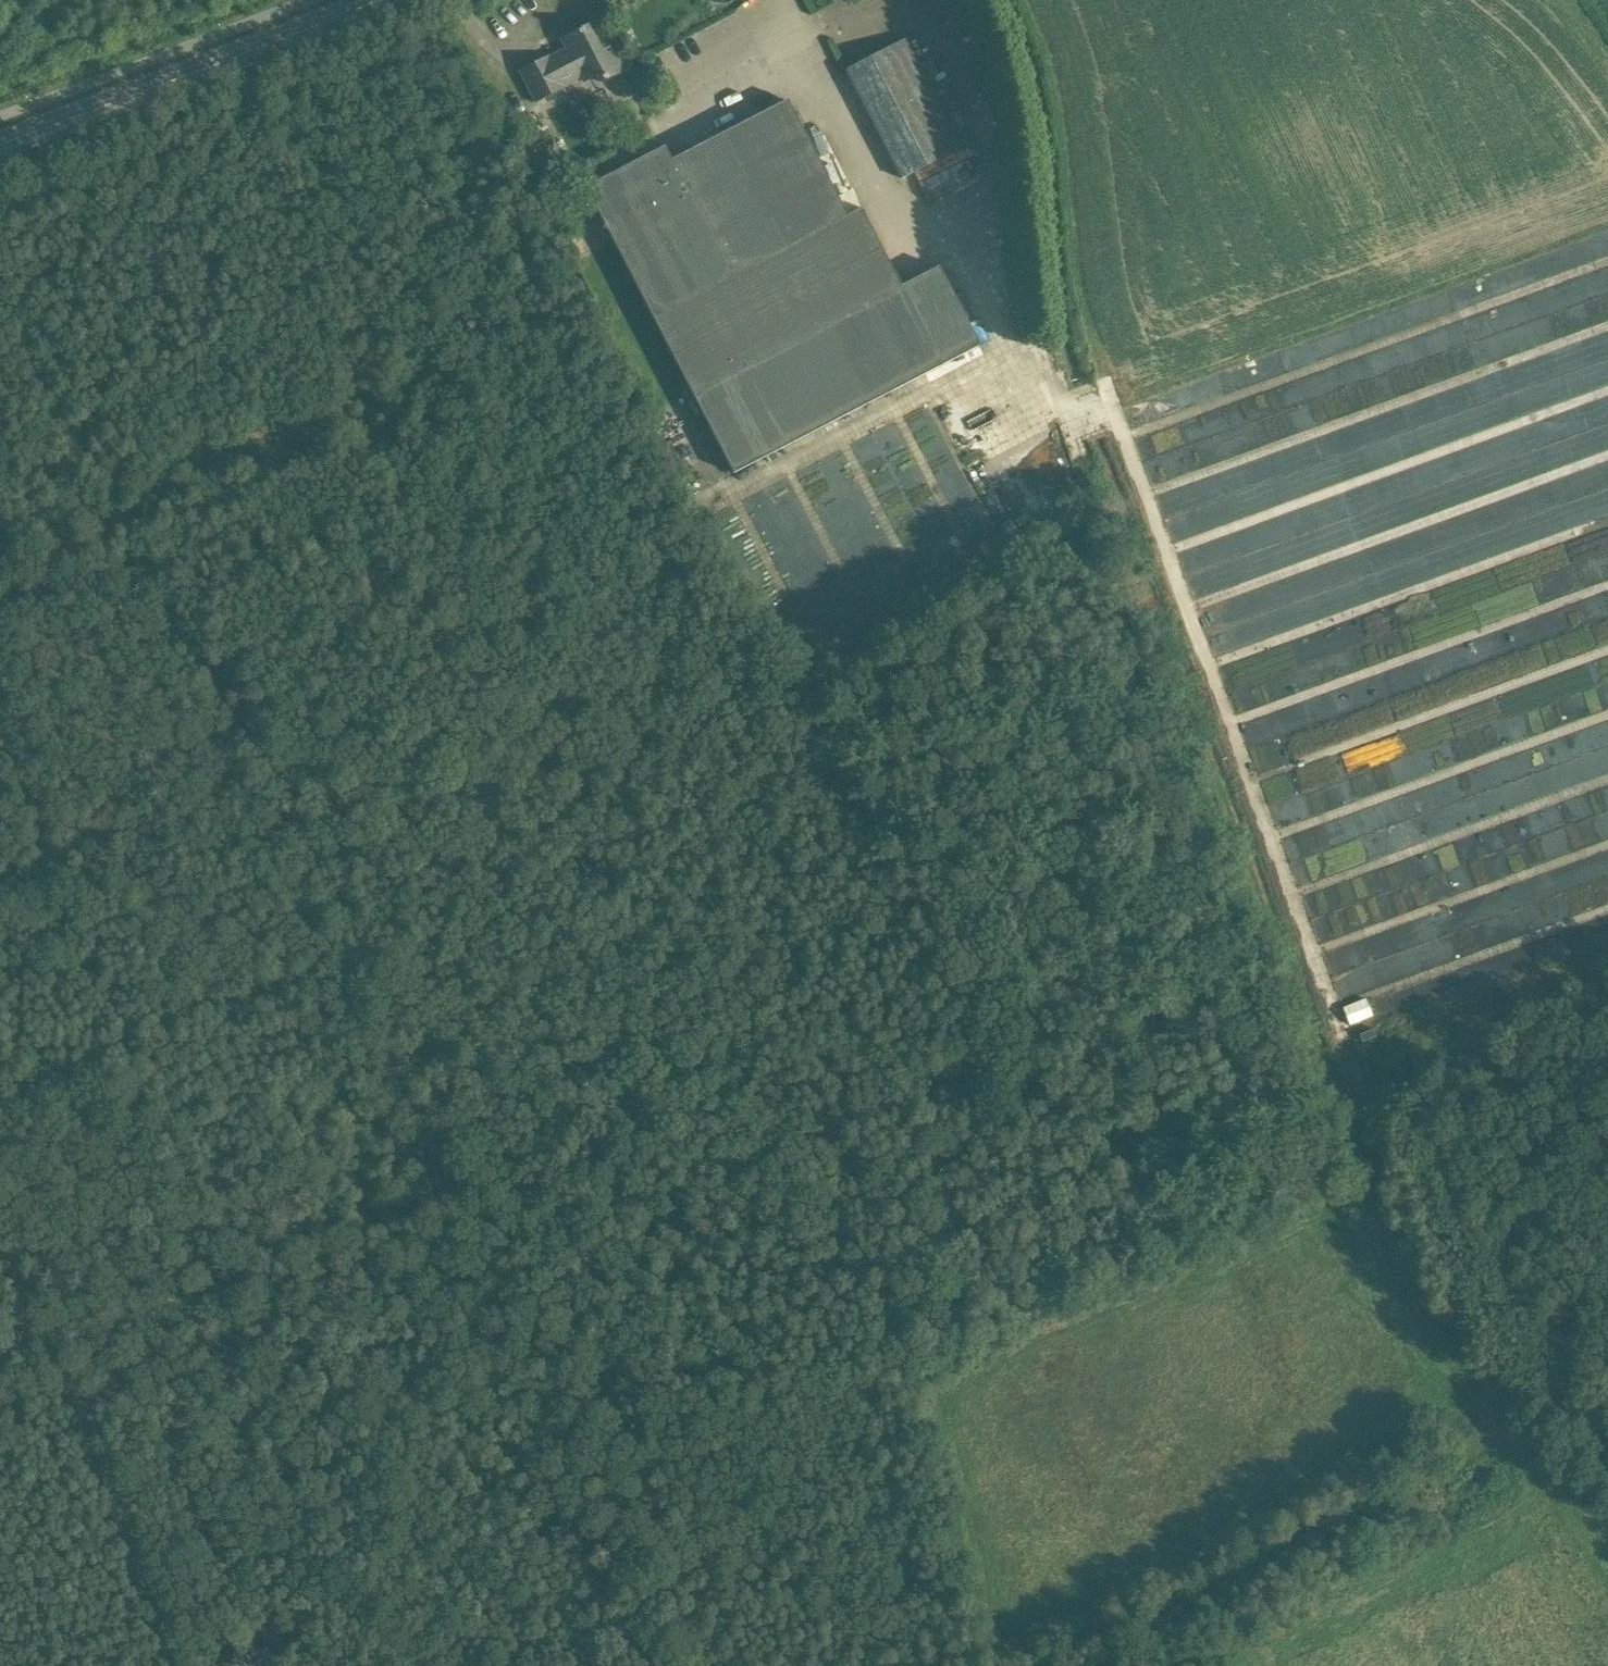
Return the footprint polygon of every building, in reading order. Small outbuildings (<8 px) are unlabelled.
[(521,71),(536,100),(563,86),(563,85),(581,76),(582,77),(594,70),(600,82),(623,70),(597,21),(562,39),(567,49),(549,58),(548,57),(521,71)] [(845,69),(903,178),(962,147),(905,38),(845,69)] [(664,146),(587,187),(597,206),(694,395),(735,472),(980,346),(941,270),(902,288),(861,208),(847,216),(798,119),(787,100),(671,160),(664,146)] [(563,162),(552,138),(529,149),(541,173),(563,162)] [(969,395),(945,404),(958,438),(982,428),(969,395)] [(1349,1022),(1372,1014),(1365,996),(1343,1005),(1349,1022)]
